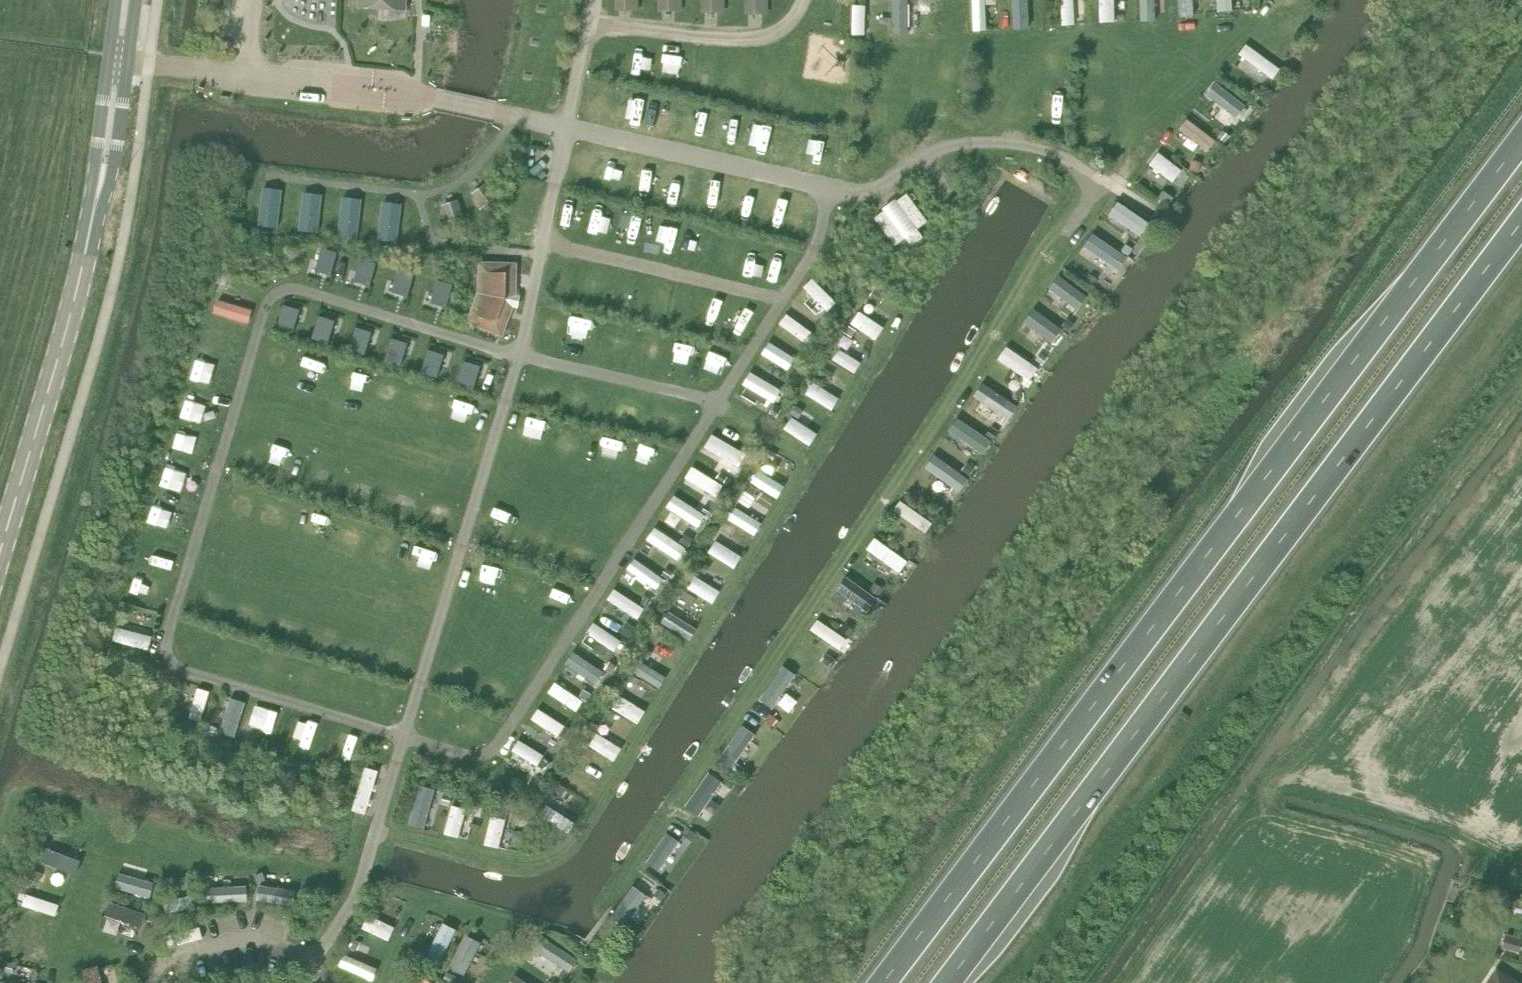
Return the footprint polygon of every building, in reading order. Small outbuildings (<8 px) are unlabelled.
[(359,9),(406,11),(406,0),(359,0),(359,9)] [(703,8),(721,8),(721,0),(703,0),(703,8)] [(747,9),(764,10),(764,0),(747,0),(747,9)] [(914,0),(899,0),(898,34),(913,35),(914,0)] [(994,31),(993,0),(978,0),(979,32),(994,31)] [(1036,29),(1036,0),(1019,0),(1019,30),(1036,29)] [(1081,0),(1067,0),(1068,26),(1082,25),(1081,0)] [(1222,13),(1238,12),(1238,0),(1222,0),(1222,13)] [(1281,78),(1288,66),(1252,44),(1244,56),(1281,78)] [(1293,51),(1285,46),(1280,54),(1287,59),(1293,51)] [(1222,82),(1211,96),(1235,115),(1246,101),(1222,82)] [(1248,114),(1241,109),(1236,115),(1244,121),(1248,114)] [(1217,154),(1225,141),(1192,119),(1184,132),(1217,154)] [(1164,152),(1154,166),(1179,184),(1189,170),(1164,152)] [(1199,166),(1192,163),(1189,172),(1196,175),(1199,166)] [(479,210),(496,198),(485,184),(471,194),(474,198),(472,199),(479,210)] [(266,226),(286,227),(288,189),(268,188),(266,226)] [(324,235),(330,195),(310,192),(304,231),(324,235)] [(907,193),(897,200),(899,203),(885,214),(882,211),(872,218),(894,247),(904,240),(909,246),(923,236),(918,230),(928,222),(907,193)] [(1171,200),(1163,195),(1157,203),(1165,209),(1171,200)] [(366,238),(368,199),(347,198),(345,237),(366,238)] [(443,224),(463,217),(458,201),(441,206),(443,210),(439,211),(443,224)] [(404,244),(409,205),(389,202),(384,242),(404,244)] [(1148,237),(1157,222),(1122,202),(1113,217),(1148,237)] [(1132,250),(1125,245),(1120,253),(1127,258),(1132,250)] [(477,262),(477,293),(465,323),(501,337),(515,303),(516,262),(477,262)] [(1091,271),(1086,279),(1093,283),(1098,276),(1091,271)] [(230,275),(220,272),(217,280),(227,283),(230,275)] [(1084,311),(1095,296),(1064,275),(1054,291),(1084,311)] [(834,311),(843,302),(819,278),(810,287),(834,311)] [(875,289),(870,297),(880,304),(885,296),(875,289)] [(224,300),(221,316),(257,322),(259,307),(224,300)] [(1059,347),(1071,330),(1041,307),(1028,324),(1059,347)] [(882,341),(892,327),(866,310),(857,324),(882,341)] [(794,312),(785,325),(815,344),(823,332),(794,312)] [(833,312),(825,316),(829,323),(837,320),(833,312)] [(855,332),(849,328),(845,334),(851,339),(855,332)] [(794,373),(805,357),(777,338),(766,354),(794,373)] [(1013,345),(1004,360),(1037,381),(1047,366),(1013,345)] [(846,348),(838,360),(861,375),(869,363),(846,348)] [(748,386),(783,405),(792,389),(757,369),(748,386)] [(826,382),(830,374),(821,369),(816,376),(826,382)] [(819,383),(812,397),(841,410),(847,396),(819,383)] [(780,411),(773,407),(769,415),(776,419),(780,411)] [(802,413),(795,408),(790,416),(797,420),(802,413)] [(991,424),(985,432),(991,436),(997,429),(991,424)] [(720,432),(711,447),(744,466),(753,450),(720,432)] [(769,447),(764,455),(772,460),(777,452),(769,447)] [(967,466),(961,474),(968,479),(974,471),(967,466)] [(764,471),(757,484),(786,498),(793,485),(764,471)] [(719,474),(715,480),(723,485),(727,479),(719,474)] [(749,483),(745,489),(752,493),(756,487),(749,483)] [(155,487),(152,497),(163,501),(166,490),(155,487)] [(899,513),(934,532),(940,521),(905,502),(899,513)] [(941,507),(934,502),(929,508),(937,514),(941,507)] [(743,506),(734,520),(762,536),(770,522),(743,506)] [(158,514),(155,530),(193,538),(196,521),(158,514)] [(663,525),(652,539),(684,562),(694,548),(663,525)] [(722,533),(731,538),(735,531),(726,526),(722,533)] [(723,539),(715,552),(741,569),(749,556),(723,539)] [(704,576),(708,569),(700,565),(697,571),(704,576)] [(673,573),(666,569),(661,576),(668,580),(673,573)] [(129,573),(126,582),(135,584),(137,575),(129,573)] [(700,575),(693,589),(720,604),(728,591),(700,575)] [(868,593),(878,599),(883,591),(874,585),(868,593)] [(168,612),(173,599),(140,588),(135,602),(168,612)] [(652,599),(646,596),(641,605),(646,608),(652,599)] [(129,611),(135,612),(136,607),(137,603),(126,600),(125,603),(124,609),(129,611)] [(626,620),(619,631),(629,637),(636,626),(626,620)] [(623,652),(630,639),(600,622),(592,635),(623,652)] [(838,634),(847,640),(853,631),(844,625),(838,634)] [(121,627),(119,643),(157,649),(160,633),(121,627)] [(652,652),(644,647),(639,655),(647,661),(652,652)] [(819,664),(827,670),(833,662),(826,656),(819,664)] [(617,667),(610,662),(604,670),(612,675),(617,667)] [(813,697),(821,685),(792,666),(784,678),(813,697)] [(634,687),(638,680),(631,676),(627,683),(634,687)] [(193,719),(207,724),(217,692),(204,687),(193,719)] [(590,694),(584,690),(579,697),(586,702),(590,694)] [(644,726),(654,712),(629,693),(618,708),(644,726)] [(237,697),(225,738),(240,743),(253,701),(237,697)] [(170,709),(168,718),(177,720),(180,712),(170,709)] [(611,723),(615,716),(608,712),(603,719),(611,723)] [(777,713),(775,722),(784,723),(785,714),(777,713)] [(300,740),(318,746),(324,725),(306,720),(300,740)] [(749,723),(723,760),(738,770),(764,733),(749,723)] [(564,729),(558,739),(565,744),(572,734),(564,729)] [(623,761),(630,746),(602,733),(594,748),(623,761)] [(594,753),(587,750),(583,757),(589,761),(594,753)] [(550,764),(543,760),(537,769),(544,774),(550,764)] [(373,815),(385,771),(371,768),(359,812),(373,815)] [(689,810),(704,820),(731,782),(716,771),(689,810)] [(566,789),(560,786),(555,793),(560,797),(566,789)] [(729,794),(737,799),(742,791),(735,786),(729,794)] [(431,829),(437,795),(422,793),(417,826),(431,829)] [(451,800),(442,797),(440,805),(449,808),(451,800)] [(547,816),(575,834),(583,823),(555,804),(547,816)] [(465,839),(473,810),(459,805),(450,834),(465,839)] [(490,807),(482,805),(480,815),(488,816),(490,807)] [(519,813),(517,822),(525,825),(528,815),(519,813)] [(490,846),(505,850),(512,819),(497,816),(490,846)] [(47,834),(56,838),(60,827),(51,824),(47,834)] [(688,829),(683,835),(690,841),(695,834),(688,829)] [(664,872),(684,840),(673,833),(652,865),(664,872)] [(56,869),(83,876),(88,858),(60,851),(56,869)] [(29,877),(39,880),(42,871),(32,868),(29,877)] [(201,873),(203,882),(210,881),(209,872),(201,873)] [(256,875),(259,884),(268,881),(265,872),(256,875)] [(182,880),(184,888),(195,885),(193,877),(182,880)] [(128,878),(125,892),(161,900),(164,886),(128,878)] [(113,882),(110,891),(115,893),(119,884),(113,882)] [(300,907),(303,888),(266,884),(264,903),(300,907)] [(1451,884),(1447,899),(1456,902),(1460,886),(1451,884)] [(217,904),(252,898),(250,885),(215,891),(217,904)] [(657,886),(651,894),(659,900),(665,892),(657,886)] [(378,895),(374,905),(383,908),(387,898),(378,895)] [(370,931),(397,940),(401,925),(375,917),(370,931)] [(445,967),(464,928),(447,920),(429,959),(445,967)] [(145,925),(142,936),(150,939),(154,928),(145,925)] [(470,976),(488,943),(474,935),(456,968),(470,976)] [(355,937),(350,945),(357,949),(362,940),(355,937)] [(411,946),(406,955),(414,960),(419,950),(411,946)] [(351,953),(345,967),(380,980),(385,966),(351,953)] [(5,958),(2,971),(12,973),(15,961),(5,958)] [(91,982),(109,982),(104,965),(87,970),(91,982)] [(1498,974),(1491,982),(1512,982),(1498,974)]
